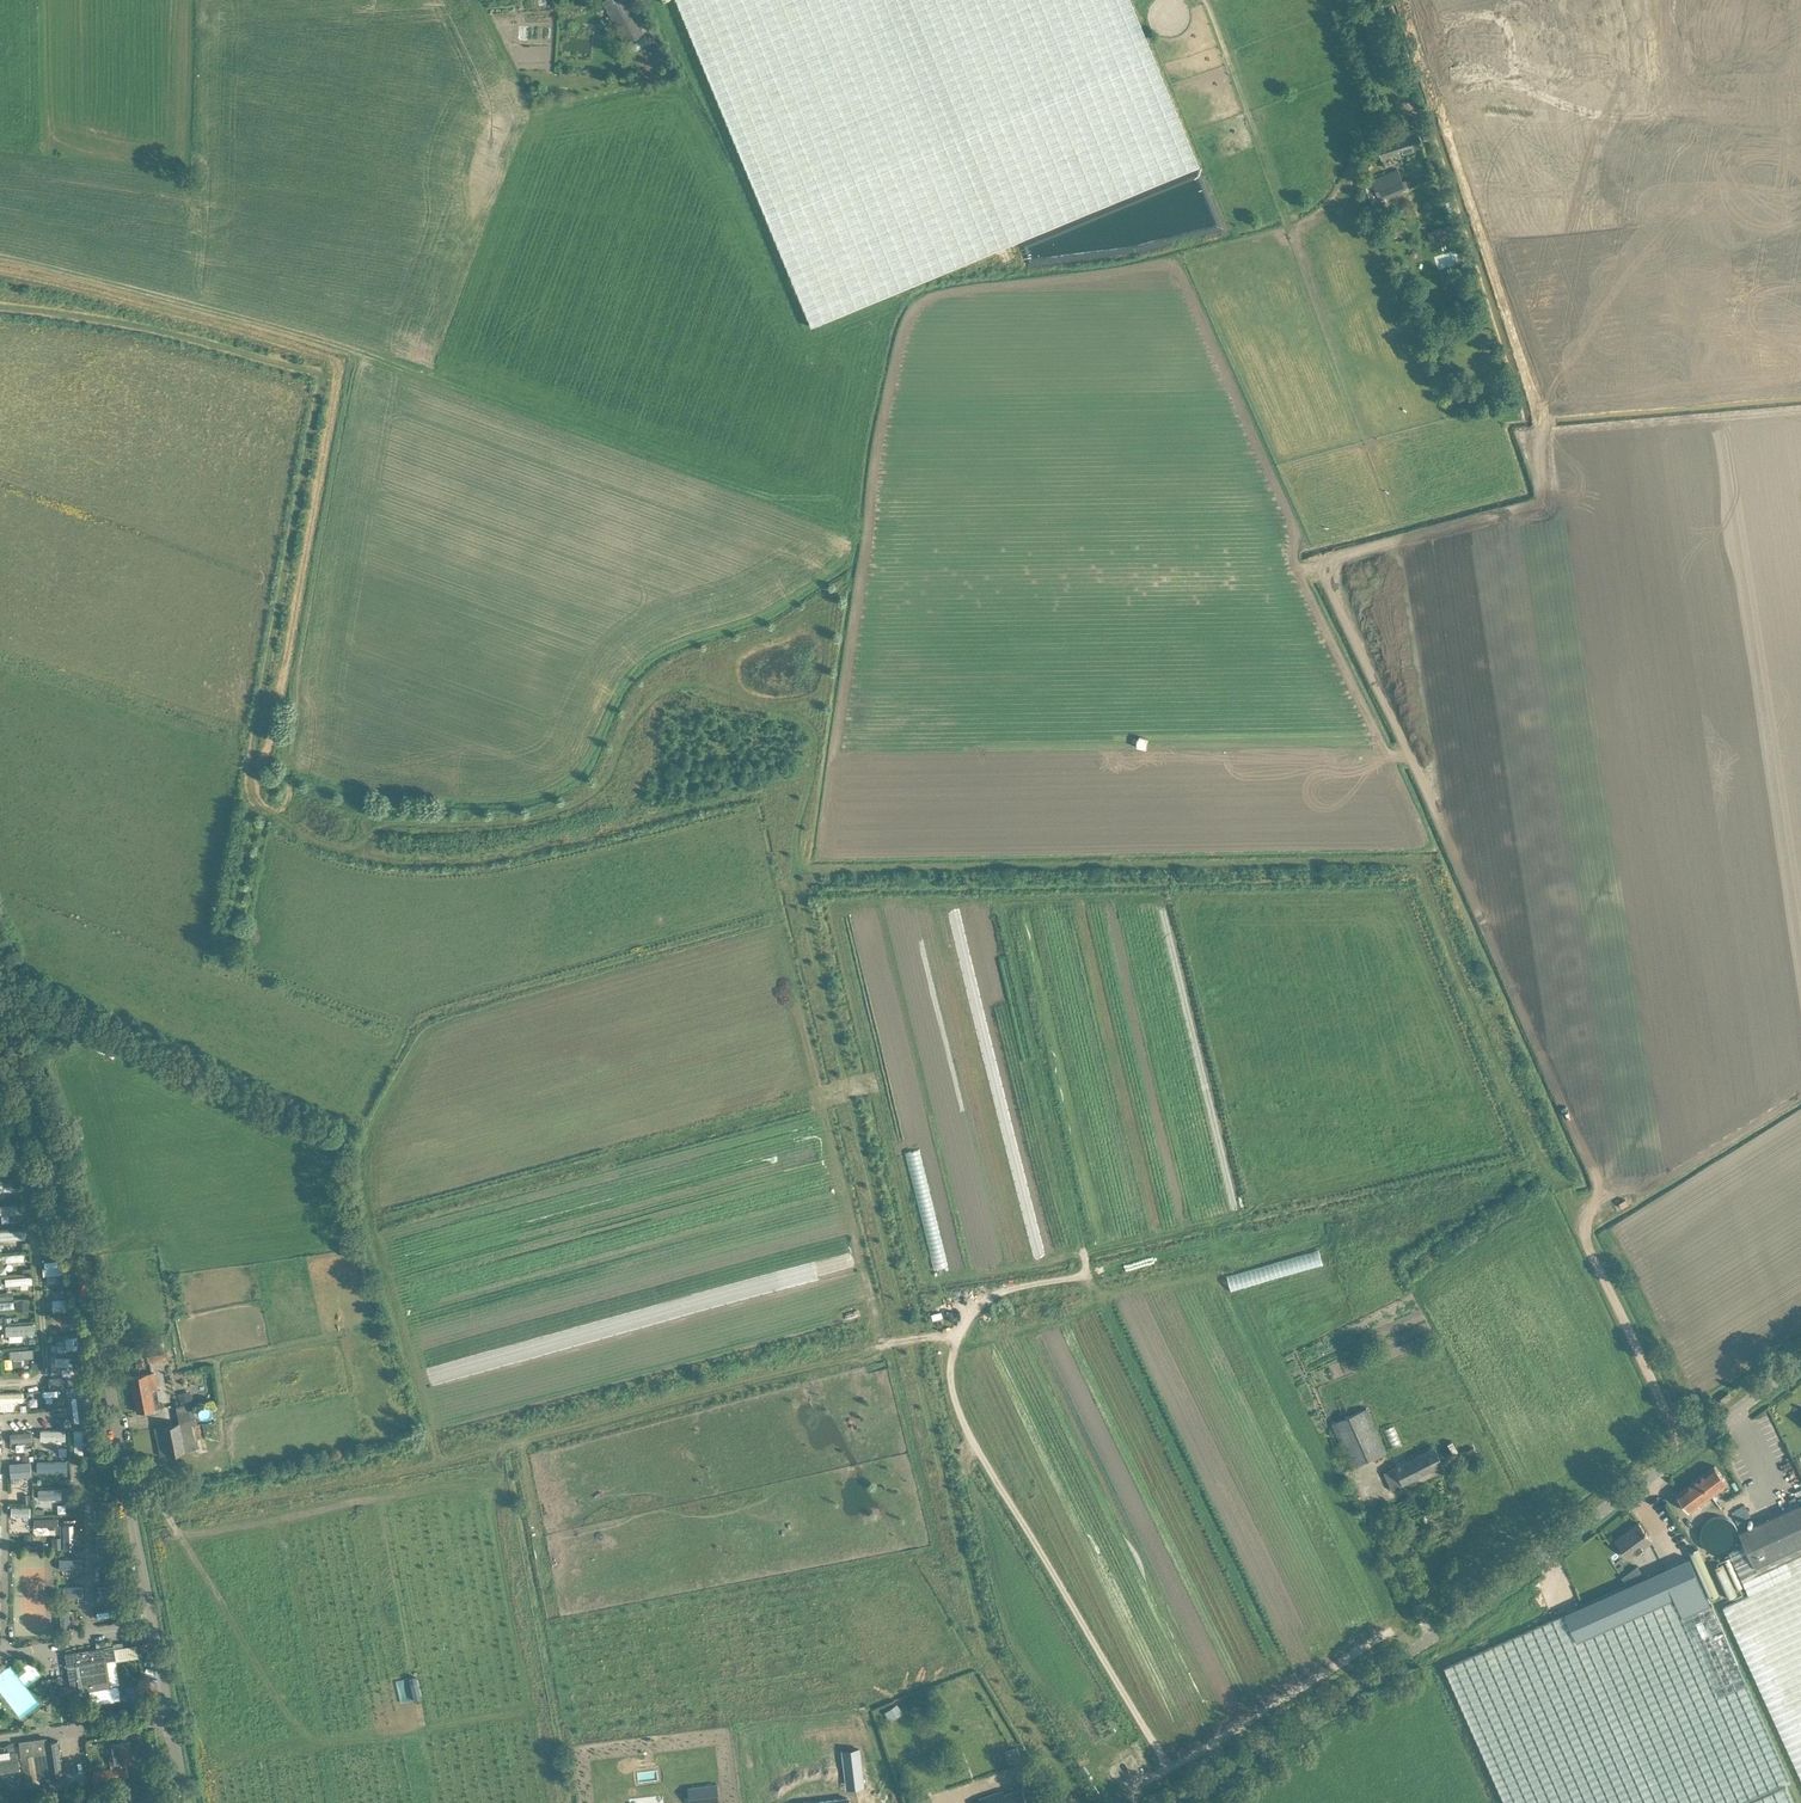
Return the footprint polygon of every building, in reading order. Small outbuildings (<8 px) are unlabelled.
[(602,1),(625,43),(645,32),(628,0),(603,0),(602,1)] [(1155,60),(1130,0),(676,0),(767,220),(811,327),(1200,166),(1155,60)] [(1422,146),(1416,128),(1397,135),(1396,133),(1375,140),(1381,159),(1422,146)] [(1402,167),(1397,170),(1363,183),(1377,216),(1411,202),(1406,192),(1412,189),(1402,167)] [(1431,242),(1450,235),(1447,226),(1428,232),(1431,242)] [(1401,245),(1411,243),(1409,236),(1400,238),(1401,245)] [(0,1185),(0,1193),(24,1194),(24,1186),(0,1185)] [(1625,1199),(1618,1203),(1621,1208),(1628,1204),(1625,1199)] [(27,1217),(27,1208),(0,1207),(0,1216),(27,1217)] [(2,1245),(30,1244),(29,1230),(2,1230),(2,1245)] [(29,1255),(3,1254),(3,1264),(28,1265),(29,1255)] [(50,1274),(63,1273),(63,1262),(50,1262),(50,1274)] [(10,1289),(37,1288),(37,1279),(10,1280),(10,1289)] [(3,1295),(4,1302),(18,1301),(17,1293),(3,1295)] [(21,1313),(35,1312),(34,1300),(20,1301),(21,1313)] [(1314,1308),(1303,1315),(1311,1329),(1323,1322),(1314,1308)] [(1290,1319),(1288,1319),(1291,1334),(1306,1331),(1304,1321),(1296,1322),(1294,1314),(1289,1315),(1290,1319)] [(1284,1338),(1277,1320),(1269,1322),(1276,1341),(1284,1338)] [(11,1327),(11,1338),(41,1337),(40,1326),(11,1327)] [(55,1350),(75,1350),(75,1337),(54,1337),(55,1350)] [(169,1345),(151,1349),(154,1364),(172,1360),(169,1345)] [(26,1361),(39,1359),(38,1350),(16,1352),(17,1365),(26,1364),(26,1361)] [(60,1359),(61,1369),(85,1368),(85,1359),(60,1359)] [(148,1374),(130,1377),(137,1411),(161,1407),(158,1392),(151,1393),(148,1374)] [(50,1388),(64,1387),(63,1377),(49,1378),(50,1388)] [(1729,1392),(1721,1398),(1724,1403),(1732,1397),(1729,1392)] [(3,1396),(3,1411),(27,1410),(27,1396),(3,1396)] [(84,1409),(84,1424),(94,1424),(95,1398),(78,1397),(78,1408),(84,1409)] [(197,1448),(191,1420),(196,1419),(193,1402),(176,1405),(179,1422),(154,1427),(160,1456),(197,1448)] [(1367,1407),(1331,1424),(1350,1467),(1386,1451),(1367,1407)] [(1389,1410),(1389,1418),(1398,1419),(1398,1410),(1389,1410)] [(1388,1431),(1393,1450),(1404,1448),(1399,1428),(1388,1431)] [(45,1442),(72,1443),(72,1433),(46,1432),(45,1442)] [(15,1444),(37,1444),(37,1435),(15,1435),(15,1444)] [(1402,1484),(1443,1464),(1434,1446),(1413,1456),(1412,1453),(1407,1456),(1408,1459),(1383,1472),(1392,1489),(1402,1484)] [(1474,1447),(1461,1453),(1464,1460),(1477,1454),(1474,1447)] [(42,1463),(43,1473),(67,1473),(67,1463),(42,1463)] [(15,1487),(28,1487),(28,1478),(36,1478),(36,1464),(14,1464),(15,1487)] [(1728,1483),(1715,1465),(1700,1477),(1713,1494),(1728,1483)] [(1690,1511),(1713,1494),(1700,1477),(1677,1494),(1690,1511)] [(72,1479),(72,1488),(90,1489),(90,1480),(72,1479)] [(38,1502),(66,1501),(66,1491),(38,1492),(38,1502)] [(1032,1502),(1035,1506),(1032,1508),(1038,1515),(1045,1510),(1041,1506),(1043,1505),(1037,1497),(1032,1502)] [(1738,1505),(1742,1514),(1756,1507),(1751,1498),(1738,1505)] [(35,1517),(36,1505),(16,1504),(15,1516),(35,1517)] [(1746,1545),(1731,1551),(1730,1554),(1749,1595),(1723,1607),(1800,1776),(1800,1504),(1740,1532),(1746,1545)] [(1720,1511),(1694,1530),(1711,1552),(1717,1560),(1742,1542),(1736,1533),(1725,1519),(1729,1516),(1723,1508),(1720,1511)] [(101,1510),(100,1526),(113,1527),(114,1511),(101,1510)] [(41,1520),(41,1536),(58,1536),(57,1520),(41,1520)] [(1647,1533),(1648,1533),(1646,1531),(1645,1531),(1639,1522),(1616,1539),(1629,1557),(1652,1540),(1647,1533)] [(78,1532),(69,1531),(68,1552),(78,1552),(78,1532)] [(116,1553),(116,1538),(100,1538),(100,1553),(116,1553)] [(65,1571),(83,1571),(83,1561),(66,1560),(65,1571)] [(1720,1569),(1726,1585),(1734,1582),(1728,1566),(1720,1569)] [(1445,1667),(1506,1802),(1795,1802),(1786,1783),(1792,1781),(1716,1610),(1713,1604),(1712,1605),(1683,1617),(1662,1570),(1445,1667)] [(114,1585),(114,1573),(99,1573),(99,1585),(114,1585)] [(67,1589),(67,1599),(85,1600),(86,1590),(67,1589)] [(123,1600),(98,1601),(98,1610),(123,1609),(123,1600)] [(84,1617),(64,1616),(64,1627),(83,1627),(84,1617)] [(66,1654),(66,1655),(70,1680),(79,1679),(79,1682),(77,1682),(78,1690),(80,1689),(81,1691),(111,1686),(106,1660),(115,1658),(113,1646),(66,1654)] [(889,1715),(895,1724),(908,1715),(902,1706),(889,1715)] [(63,1777),(58,1741),(58,1740),(46,1741),(46,1738),(19,1742),(26,1788),(38,1786),(37,1781),(63,1777)] [(125,1761),(133,1759),(130,1741),(110,1744),(112,1757),(109,1757),(111,1769),(87,1773),(89,1782),(113,1778),(127,1775),(125,1761)] [(863,1782),(859,1748),(850,1749),(850,1746),(843,1747),(844,1750),(842,1750),(846,1784),(863,1782)] [(20,1771),(17,1752),(10,1753),(11,1758),(0,1760),(0,1774),(20,1771)] [(688,1788),(690,1802),(701,1802),(718,1801),(716,1784),(688,1788)] [(1022,1787),(1004,1793),(1003,1789),(979,1798),(981,1802),(1027,1802),(1022,1787)] [(910,1801),(907,1802),(908,1802),(932,1802),(929,1794),(910,1801)]
